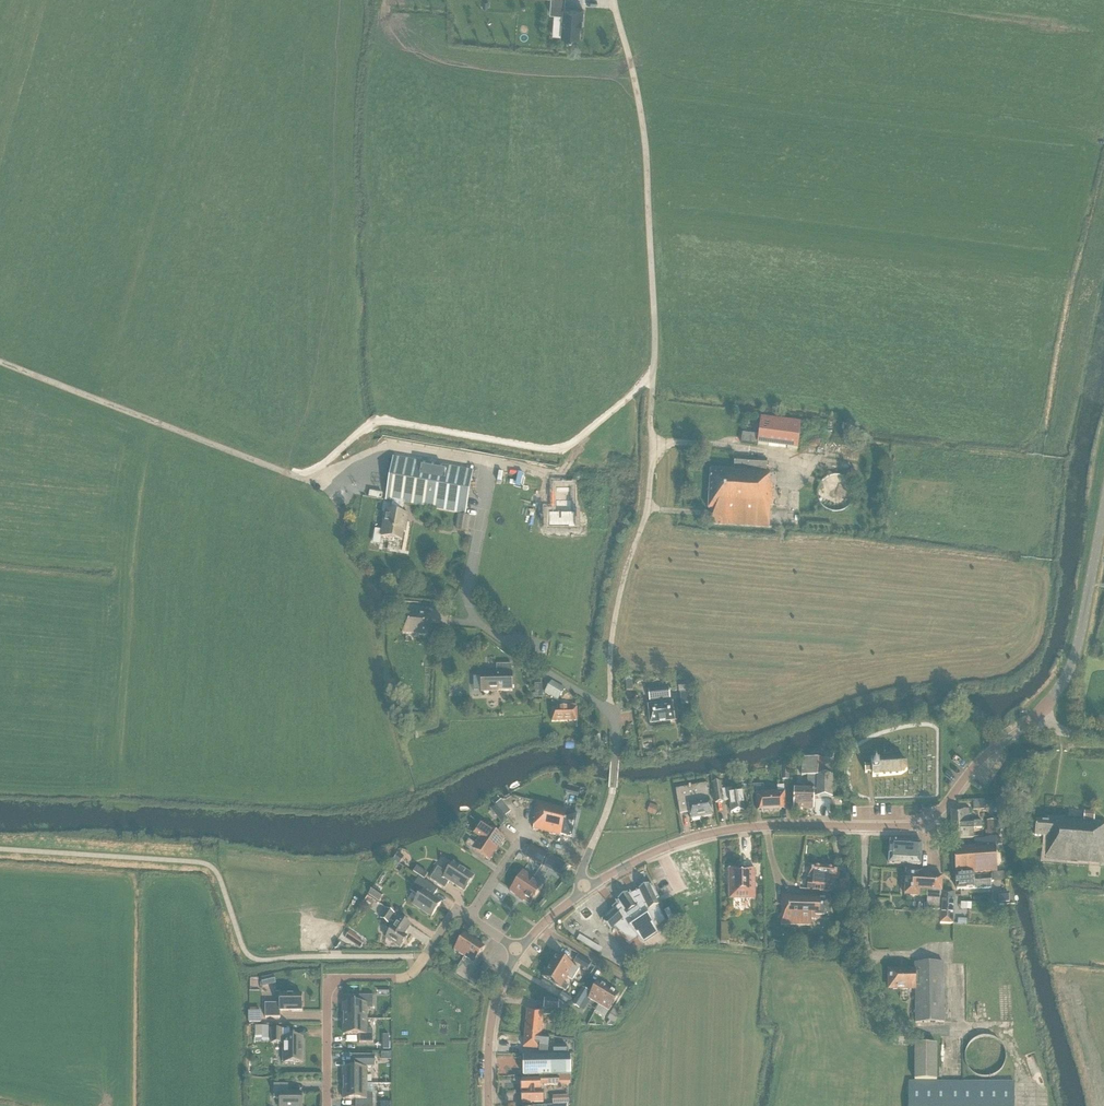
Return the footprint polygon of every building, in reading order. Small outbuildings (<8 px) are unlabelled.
[(550,13),(563,14),(561,36),(569,36),(569,37),(571,37),(571,36),(579,37),(580,27),(581,27),(582,19),(583,19),(583,10),(565,8),(565,0),(551,0),(550,13)] [(742,433),(741,443),(754,444),(754,443),(759,443),(758,444),(799,448),(802,421),(762,417),(759,435),(742,433)] [(404,504),(465,514),(473,471),(393,457),(386,501),(393,502),(391,512),(386,512),(382,537),(402,541),(404,532),(405,532),(408,516),(402,514),(404,504)] [(710,485),(708,509),(711,509),(710,524),(769,528),(771,506),(772,506),(773,484),(772,484),(773,473),(767,472),(768,460),(735,458),(734,470),(711,469),(710,485)] [(856,496),(856,494),(856,492),(856,490),(856,489),(855,487),(855,486),(854,484),(853,483),(852,481),(850,479),(849,478),(847,477),(846,476),(844,476),(842,475),(840,475),(838,474),(837,474),(835,474),(832,475),(831,475),(829,476),(827,477),(826,478),(824,479),(823,481),(822,483),(821,484),(820,485),(819,487),(819,489),(818,491),(818,493),(818,495),(819,496),(819,498),(820,500),(820,502),(821,503),(822,505),(823,507),(825,508),(826,509),(827,510),(829,511),(831,511),(833,512),(835,512),(836,513),(838,513),(840,512),(842,512),(844,512),(845,511),(847,510),(848,509),(850,508),(852,506),(853,505),(853,504),(854,503),(855,502),(855,500),(856,498),(856,496)] [(572,496),(556,496),(556,510),(549,510),(549,523),(556,524),(556,525),(565,525),(565,524),(575,524),(575,510),(572,510),(572,496)] [(458,515),(455,530),(468,532),(471,517),(458,515)] [(403,613),(404,602),(390,601),(389,611),(403,613)] [(428,636),(430,614),(405,612),(403,634),(428,636)] [(492,692),(492,691),(513,690),(512,673),(512,664),(497,665),(497,673),(481,674),(481,692),(492,692)] [(552,682),(545,693),(558,701),(565,689),(552,682)] [(690,682),(678,683),(679,693),(691,691),(690,682)] [(650,701),(658,700),(658,705),(648,706),(650,725),(675,722),(672,703),(665,704),(664,700),(669,699),(668,688),(648,690),(650,701)] [(567,705),(567,708),(552,708),(552,721),(577,721),(577,705),(567,705)] [(802,758),(801,775),(807,776),(807,791),(794,790),(794,795),(794,809),(814,809),(814,797),(832,798),(833,758),(833,751),(825,751),(825,758),(802,758)] [(900,758),(871,761),(871,765),(865,766),(865,773),(872,772),(872,777),(901,774),(907,770),(907,762),(900,758)] [(781,766),(781,780),(789,780),(789,766),(781,766)] [(585,798),(588,787),(569,782),(566,793),(585,798)] [(722,793),(721,782),(712,783),(714,793),(715,804),(723,803),(723,802),(730,801),(731,813),(745,811),(742,794),(732,795),(731,792),(722,793)] [(675,790),(680,815),(690,813),(691,820),(712,816),(707,784),(675,790)] [(770,793),(756,794),(757,811),(763,810),(765,811),(769,811),(770,810),(773,810),(774,811),(778,811),(779,809),(786,809),(785,792),(773,793),(773,791),(770,791),(770,793)] [(497,796),(492,801),(493,801),(493,802),(495,805),(501,800),(499,799),(499,798),(497,796)] [(975,807),(985,806),(985,797),(974,797),(975,807)] [(496,804),(495,805),(496,805),(499,809),(503,813),(503,814),(505,816),(506,816),(511,812),(502,800),(501,800),(496,804)] [(571,837),(577,814),(567,812),(567,810),(537,803),(533,820),(536,820),(533,830),(561,836),(561,835),(571,837)] [(659,807),(653,804),(652,804),(651,804),(647,813),(655,816),(659,807)] [(952,836),(957,836),(958,839),(974,837),(974,828),(980,828),(982,828),(982,821),(969,822),(969,810),(951,811),(952,836)] [(1059,858),(1058,860),(1103,864),(1103,822),(1094,822),(1095,813),(1085,812),(1084,821),(1053,818),(1053,822),(1036,820),(1035,836),(1047,837),(1045,857),(1059,858)] [(502,814),(499,816),(497,818),(503,825),(509,820),(506,816),(505,816),(503,814),(503,813),(502,814)] [(987,831),(985,832),(985,838),(996,837),(996,821),(987,821),(987,831)] [(480,838),(498,849),(505,838),(488,826),(488,827),(481,822),(474,833),(480,838)] [(469,840),(466,844),(473,849),(490,860),(498,849),(480,838),(476,844),(469,840)] [(956,873),(973,872),(996,871),(995,846),(994,838),(984,839),(985,847),(955,848),(956,873)] [(922,844),(891,842),(889,863),(921,865),(922,844)] [(548,854),(531,846),(525,857),(542,866),(548,854)] [(398,853),(393,860),(399,864),(404,857),(398,853)] [(566,864),(550,855),(544,867),(560,875),(566,864)] [(431,879),(445,888),(450,882),(465,891),(475,876),(454,863),(447,873),(438,867),(431,879)] [(811,882),(809,882),(808,890),(831,893),(832,885),(831,884),(831,879),(839,880),(840,869),(810,865),(809,876),(812,876),(811,882)] [(414,872),(413,872),(420,877),(424,880),(425,878),(428,874),(417,867),(415,871),(414,872)] [(755,870),(729,870),(729,900),(755,900),(755,870)] [(510,891),(520,898),(533,878),(523,871),(510,891)] [(942,892),(943,877),(931,876),(931,871),(920,871),(920,873),(906,872),(904,896),(927,897),(927,910),(941,911),(942,892)] [(974,876),(973,872),(956,873),(957,890),(992,888),(991,881),(1004,880),(1004,873),(991,873),(991,875),(974,876)] [(432,916),(442,903),(433,897),(438,890),(424,880),(420,877),(411,890),(420,896),(414,904),(432,916)] [(533,878),(520,898),(530,905),(543,885),(533,878)] [(659,907),(660,906),(657,900),(660,899),(652,883),(652,884),(652,885),(651,886),(650,885),(639,890),(640,891),(638,892),(638,890),(636,891),(637,892),(632,894),(631,891),(630,892),(631,893),(629,894),(618,900),(619,901),(617,902),(617,901),(616,901),(619,906),(615,910),(614,909),(602,920),(602,921),(603,920),(605,921),(604,922),(611,931),(613,930),(614,931),(613,932),(613,933),(618,930),(620,932),(619,933),(629,945),(639,939),(644,944),(644,943),(657,934),(657,935),(659,934),(656,929),(666,923),(659,907)] [(380,902),(384,895),(374,888),(369,895),(380,902)] [(942,892),(941,911),(941,923),(953,924),(955,893),(942,892)] [(1001,904),(1010,903),(1010,895),(1001,896),(1001,904)] [(781,925),(811,926),(812,920),(830,920),(831,898),(801,897),(801,898),(793,898),(793,896),(782,896),(781,925)] [(401,917),(404,913),(396,908),(394,913),(401,917)] [(381,919),(388,924),(390,920),(396,924),(386,938),(401,948),(408,937),(404,935),(411,925),(400,917),(400,918),(387,909),(381,919)] [(722,920),(723,939),(731,939),(731,920),(722,920)] [(345,938),(346,939),(347,939),(349,940),(352,942),(354,944),(356,940),(357,938),(359,936),(351,931),(350,931),(348,934),(345,938)] [(681,940),(688,938),(685,931),(679,933),(681,940)] [(466,933),(455,949),(465,956),(476,940),(466,933)] [(580,933),(578,938),(601,950),(604,945),(580,933)] [(475,964),(486,947),(476,940),(465,956),(475,964)] [(577,958),(575,962),(581,966),(582,964),(585,959),(579,956),(577,958)] [(579,970),(573,967),(557,957),(550,967),(567,977),(570,972),(576,975),(579,970)] [(472,972),(479,976),(486,965),(480,961),(472,972)] [(890,971),(890,990),(915,989),(915,1023),(945,1022),(945,963),(915,963),(915,971),(890,971)] [(560,988),(566,992),(569,987),(563,983),(567,977),(550,967),(544,978),(560,988)] [(260,979),(262,984),(262,987),(275,984),(273,976),(260,979)] [(599,982),(588,999),(596,1004),(607,986),(599,982)] [(620,994),(607,986),(596,1004),(609,1012),(620,994)] [(584,1011),(588,1005),(583,1002),(589,993),(582,989),(573,1004),(584,1011)] [(562,993),(559,999),(568,1005),(572,999),(562,993)] [(280,1011),(302,1011),(301,994),(280,994),(280,1004),(265,1004),(265,1018),(280,1018),(280,1011)] [(373,1009),(373,996),(359,996),(359,1003),(343,1003),(343,1019),(367,1019),(367,1009),(373,1009)] [(525,1035),(541,1037),(543,1014),(557,1016),(557,1010),(557,1009),(567,1010),(568,1006),(558,1001),(545,1000),(544,1009),(543,1011),(527,1010),(525,1035)] [(613,1010),(607,1020),(614,1024),(620,1014),(613,1010)] [(262,1012),(249,1012),(249,1023),(262,1024),(262,1012)] [(367,1030),(367,1019),(343,1019),(343,1035),(359,1035),(359,1043),(373,1043),(373,1030),(367,1030)] [(255,1030),(255,1036),(269,1036),(269,1026),(255,1027),(255,1030)] [(302,1063),(302,1038),(290,1038),(289,1030),(272,1031),(272,1043),(285,1042),(285,1063),(302,1063)] [(540,1049),(545,1050),(546,1042),(541,1042),(541,1037),(525,1035),(523,1048),(540,1049)] [(1002,1045),(999,1041),(994,1038),(989,1037),(985,1036),(981,1037),(976,1038),(972,1041),(969,1045),(966,1051),(965,1056),(965,1062),(967,1067),(971,1071),(975,1075),(979,1077),(984,1077),(988,1077),(991,1077),(994,1076),(996,1074),(999,1072),(1001,1069),(1004,1066),(1005,1061),(1005,1055),(1005,1051),(1002,1045)] [(937,1080),(937,1044),(915,1044),(915,1080),(937,1080)] [(566,1046),(554,1046),(554,1055),(566,1055),(566,1046)] [(523,1076),(569,1074),(569,1058),(543,1057),(523,1057),(523,1076)] [(373,1068),(373,1061),(359,1061),(359,1068),(343,1068),(343,1085),(367,1085),(367,1068),(373,1068)] [(540,1079),(521,1079),(522,1103),(543,1103),(543,1091),(541,1091),(540,1086),(559,1085),(559,1075),(540,1076),(540,1079)] [(1014,1082),(909,1082),(908,1105),(1014,1105),(1014,1082)] [(302,1093),(288,1093),(288,1085),(274,1085),(274,1099),(280,1099),(280,1105),(302,1105),(302,1093)] [(356,1105),(373,1105),(373,1092),(367,1092),(367,1085),(343,1085),(343,1100),(356,1100),(356,1105)] [(569,1096),(553,1097),(553,1105),(569,1104),(569,1096)]
